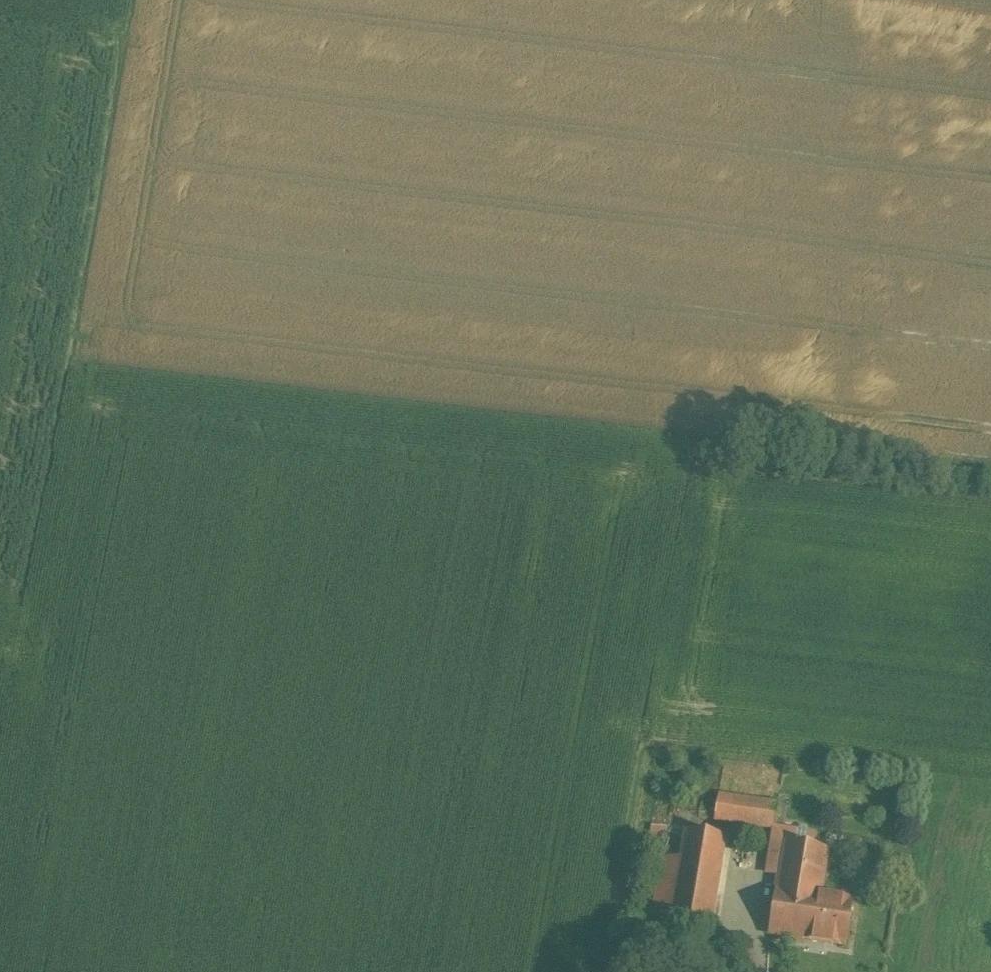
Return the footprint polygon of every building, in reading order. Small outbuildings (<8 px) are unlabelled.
[(779,805),(719,795),(714,821),(774,830),(779,805)] [(726,837),(666,828),(652,916),(711,925),(726,837)] [(826,853),(785,846),(778,890),(819,897),(826,853)] [(778,890),(777,890),(770,934),(845,946),(852,902),(819,897),(778,890)]
